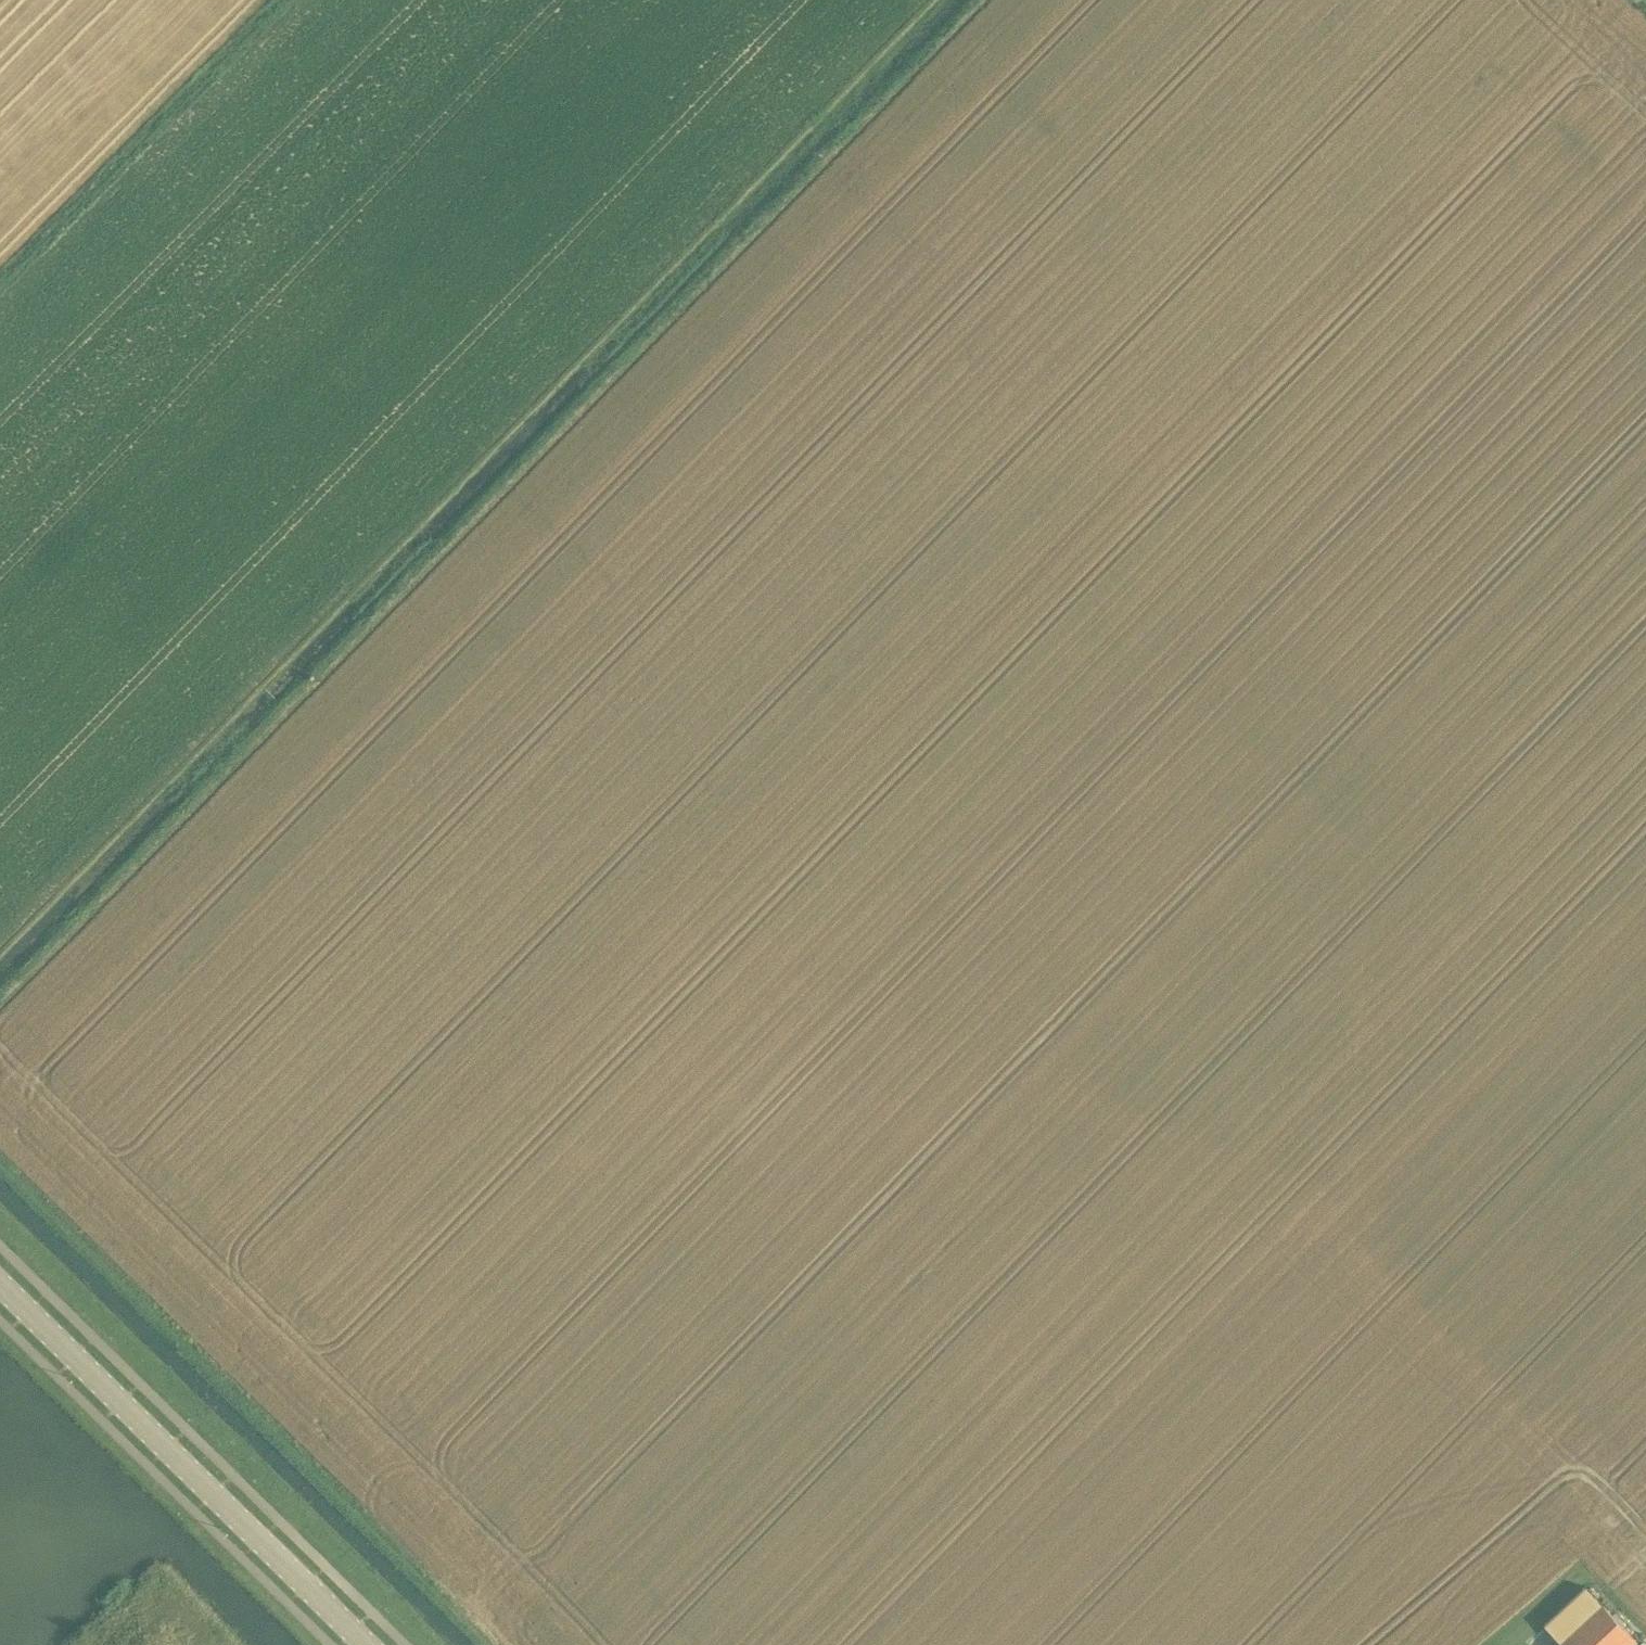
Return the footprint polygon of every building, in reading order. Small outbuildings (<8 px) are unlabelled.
[(1629,1633),(1601,1603),(1558,1642),(1561,1644),(1631,1644),(1636,1640),(1629,1633)]
